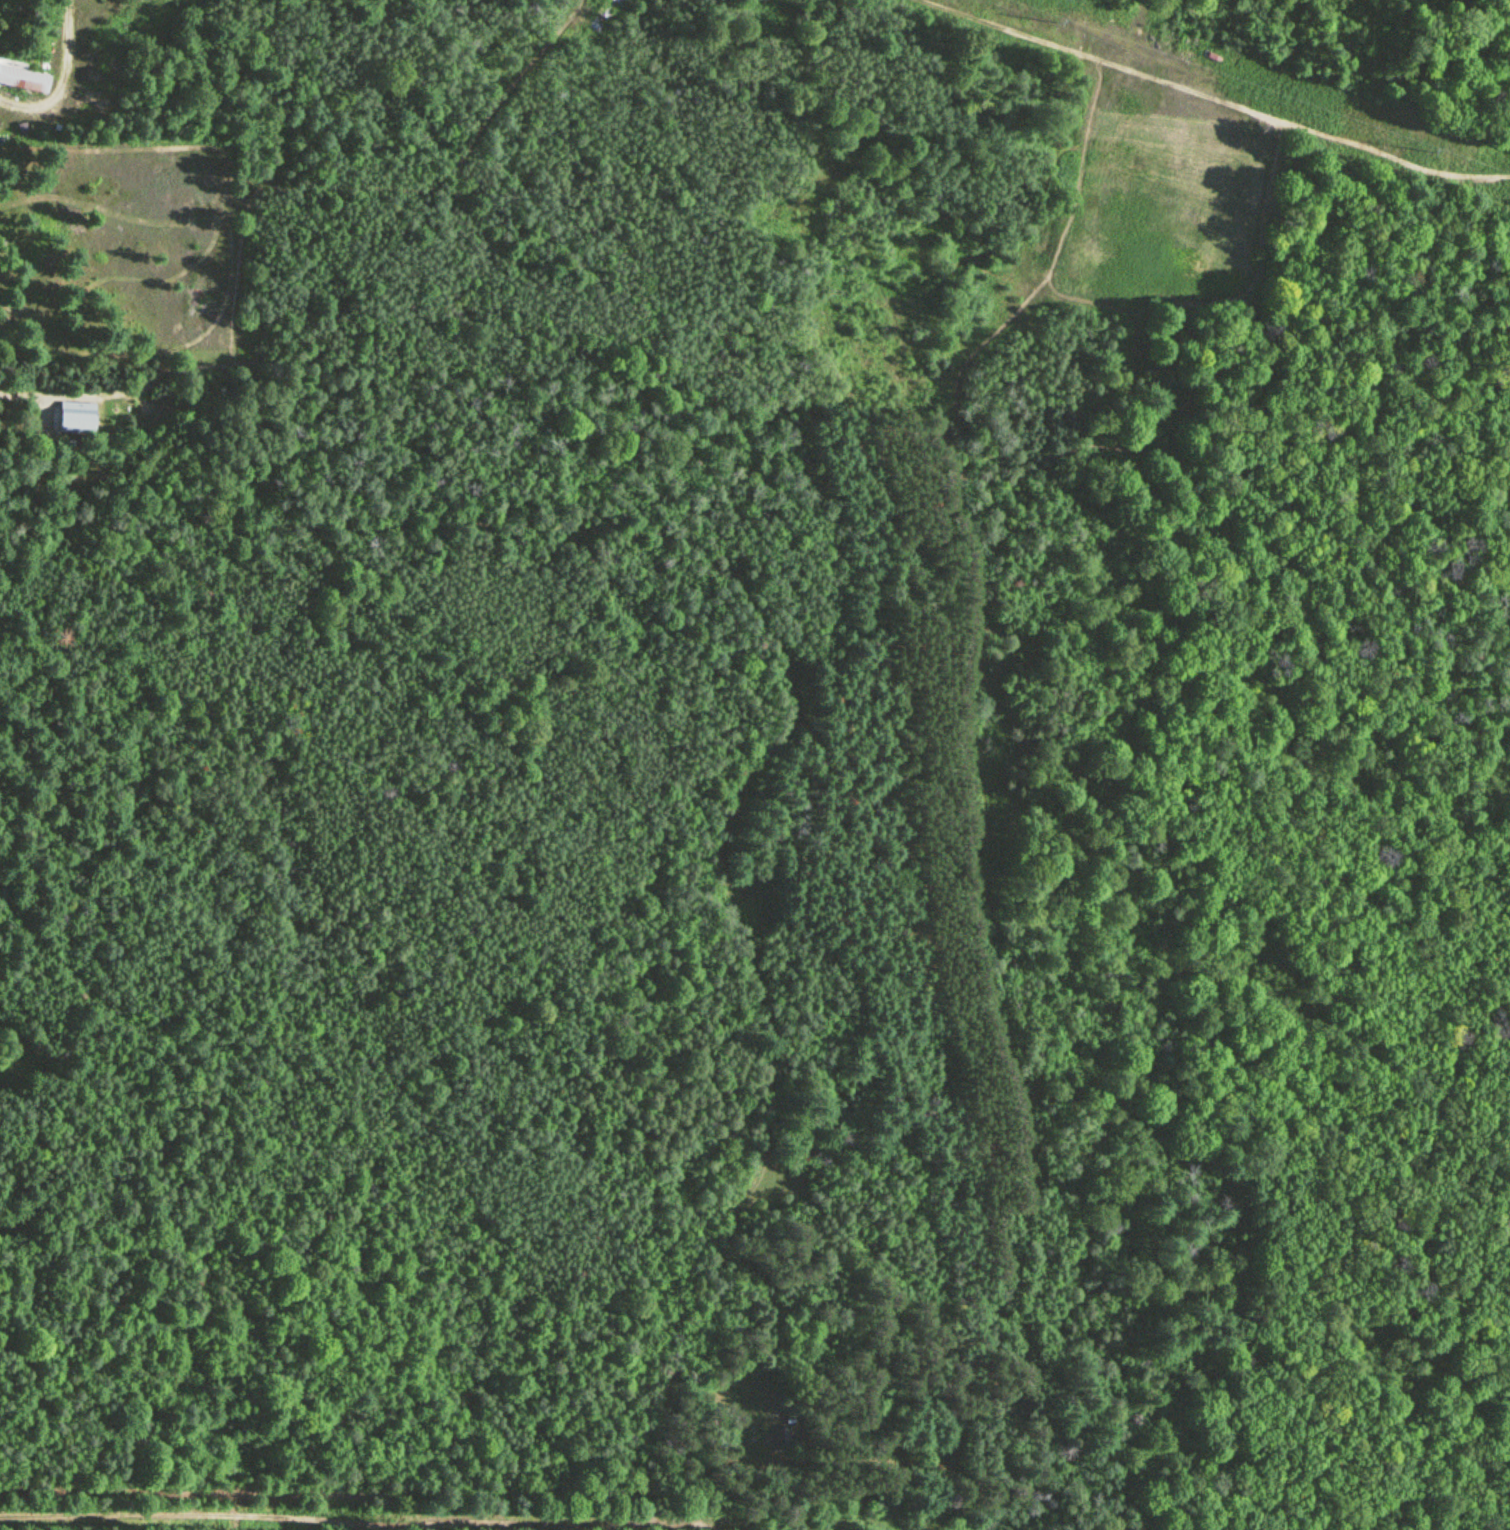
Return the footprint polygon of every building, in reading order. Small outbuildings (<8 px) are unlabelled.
[(46,96),(51,73),(0,63),(0,86),(46,96)] [(58,434),(93,434),(94,404),(59,404),(58,434)] [(775,1425),(775,1432),(770,1432),(770,1442),(793,1442),(792,1424),(775,1425)]
